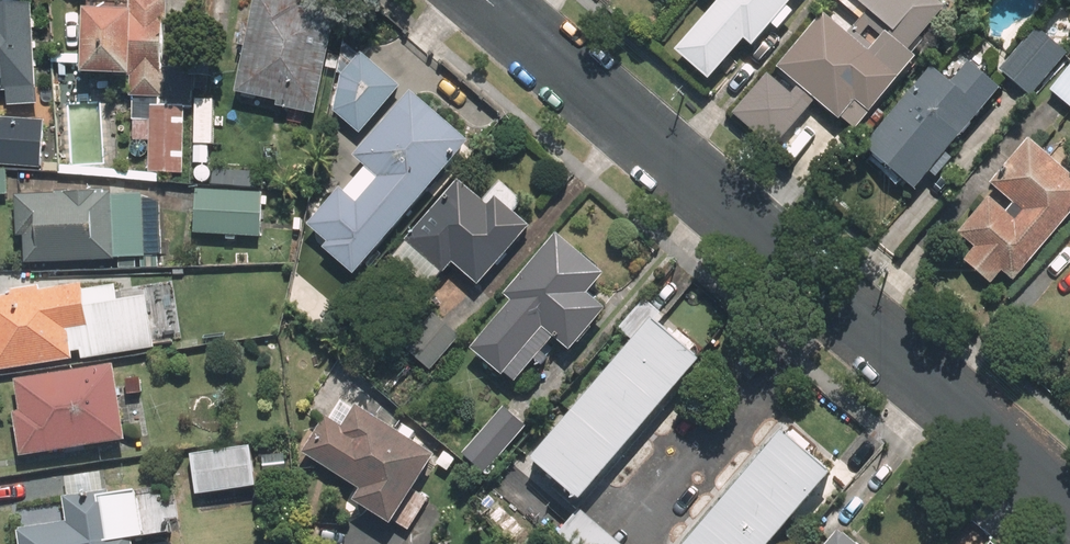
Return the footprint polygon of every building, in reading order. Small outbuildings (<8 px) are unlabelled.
[(167,0),(127,0),(127,11),(81,9),(79,83),(124,85),(123,101),(163,103),(167,0)] [(280,0),(254,0),(234,95),(276,104),(276,109),(315,117),(337,12),(280,0)] [(717,5),(674,56),(707,84),(742,43),(752,51),(796,0),(711,0),(717,5)] [(854,105),(869,118),(916,63),(908,56),(946,11),(933,0),(840,0),(838,2),(882,40),(868,56),(822,17),(777,70),(799,89),(793,97),(767,76),(733,116),(774,151),(795,128),(809,111),(816,103),(839,123),(854,105)] [(0,6),(0,108),(32,108),(34,7),(0,6)] [(1000,76),(1030,101),(1066,57),(1036,32),(1000,76)] [(359,136),(401,89),(362,55),(339,81),(334,114),(359,136)] [(860,150),(914,197),(1001,96),(967,67),(950,86),(930,69),(860,150)] [(1069,111),(1069,69),(1049,94),(1069,111)] [(232,82),(201,79),(198,117),(229,120),(232,82)] [(353,278),(467,145),(410,97),(354,163),(376,182),(356,206),(340,192),(307,231),(327,247),(322,252),(353,278)] [(189,111),(133,107),(130,143),(148,144),(146,174),(184,177),(189,111)] [(0,123),(0,166),(43,169),(46,127),(0,123)] [(1033,261),(1044,248),(1053,238),(1069,217),(1069,177),(1029,143),(992,187),(1024,214),(1016,224),(988,201),(957,237),(974,251),(963,264),(992,289),(1003,275),(1013,284),(1033,261)] [(258,190),(259,173),(213,171),(212,187),(258,190)] [(477,289),(529,230),(496,201),(488,210),(457,183),(407,242),(443,273),(450,265),(477,289)] [(193,235),(260,240),(263,196),(197,191),(193,235)] [(24,241),(25,264),(157,260),(155,199),(23,203),(15,203),(16,241),(24,241)] [(603,276),(555,236),(502,298),(509,304),(468,353),(500,380),(503,377),(514,386),(533,363),(540,369),(547,360),(541,354),(551,343),(540,333),(542,331),(569,354),(604,312),(586,297),(603,276)] [(85,289),(0,298),(0,369),(150,353),(145,303),(121,306),(118,286),(85,289)] [(660,314),(645,301),(618,332),(633,345),(650,325),(660,314)] [(430,374),(461,339),(432,315),(402,349),(430,374)] [(702,370),(650,325),(633,345),(530,465),(581,509),(702,370)] [(114,372),(13,379),(18,456),(119,450),(114,372)] [(392,531),(396,524),(410,533),(430,500),(416,491),(438,455),(362,410),(367,400),(350,390),(345,399),(336,394),(297,459),(356,494),(349,506),(392,531)] [(528,429),(506,408),(462,455),(485,475),(528,429)] [(774,435),(681,543),(773,543),(828,480),(774,435)] [(252,452),(187,458),(190,498),(256,493),(252,452)] [(66,501),(60,502),(63,524),(14,531),(16,543),(135,543),(135,542),(175,535),(168,488),(102,498),(98,474),(63,479),(66,501)] [(578,512),(552,542),(554,543),(616,543),(578,512)] [(837,534),(829,543),(849,543),(837,534)]
